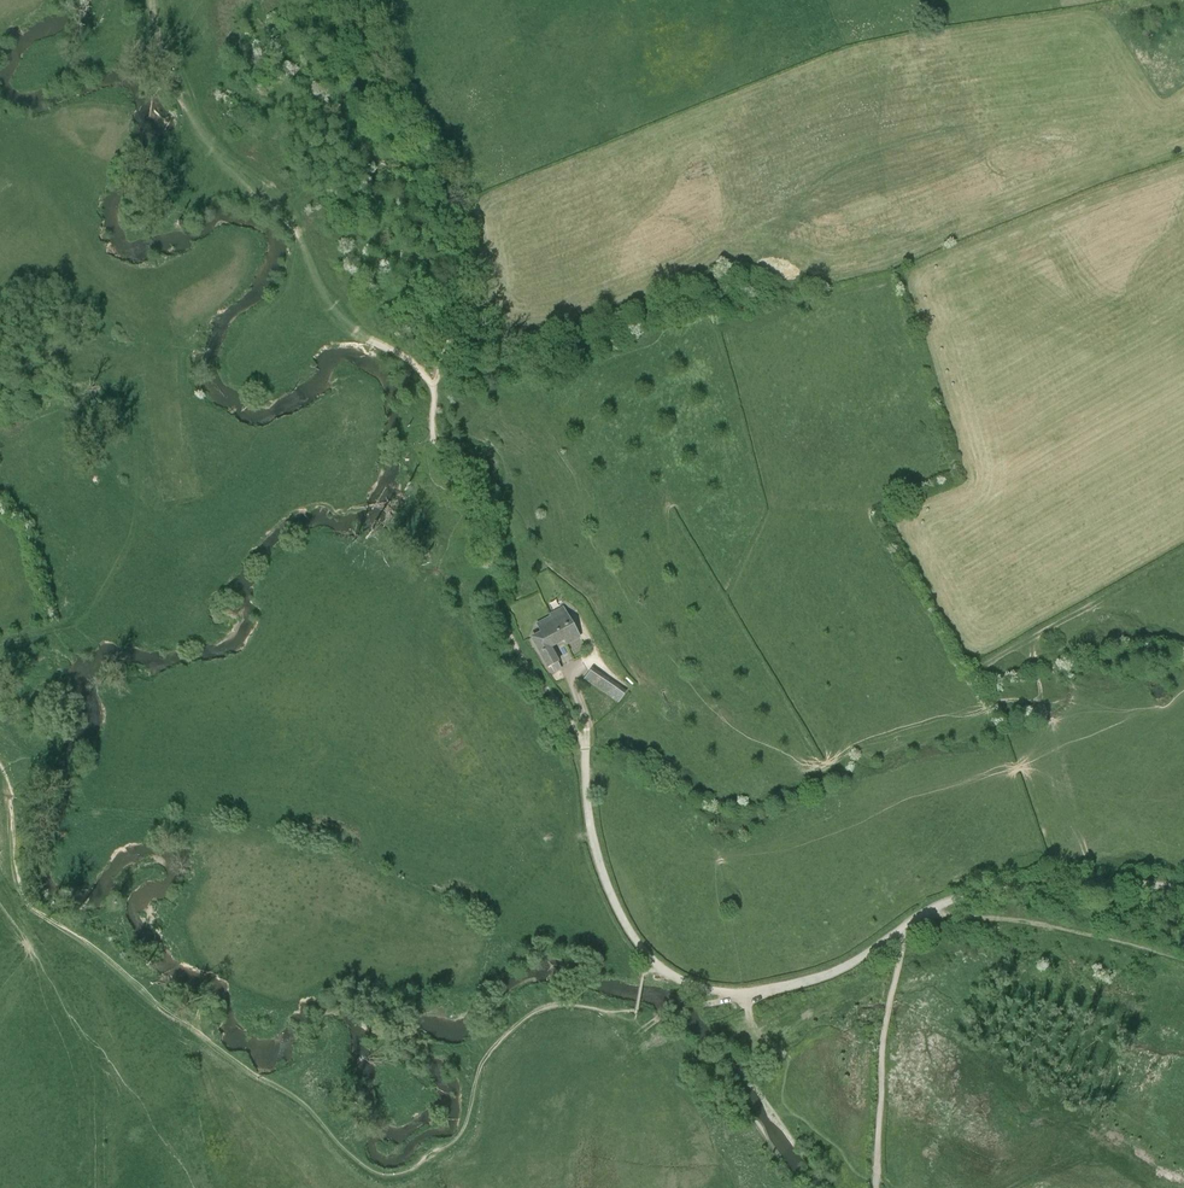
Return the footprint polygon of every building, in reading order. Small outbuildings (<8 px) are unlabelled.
[(551,616),(536,624),(541,633),(533,638),(549,668),(551,666),(554,671),(561,668),(550,647),(563,640),(565,644),(580,636),(563,606),(549,614),(551,616)] [(625,692),(591,669),(585,677),(619,701),(625,692)]
